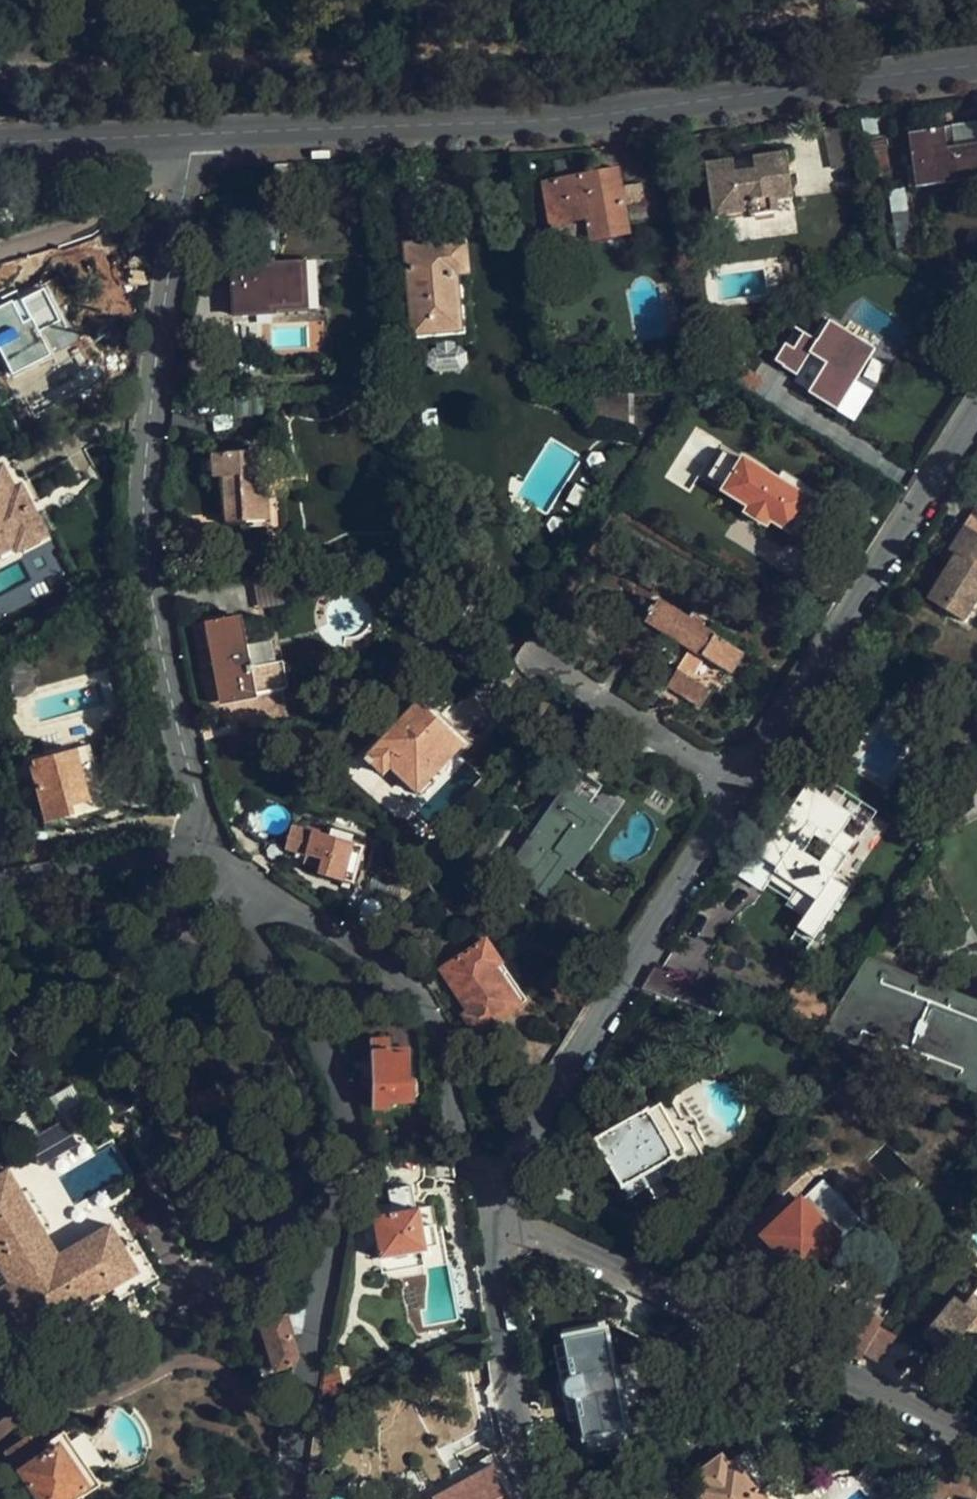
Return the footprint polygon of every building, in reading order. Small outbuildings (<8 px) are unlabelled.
[(945,128),(948,149),(976,145),(976,124),(945,128)] [(948,149),(945,128),(903,134),(908,173),(913,173),(915,188),(976,179),(976,145),(948,149)] [(734,166),(707,170),(716,221),(755,214),(756,219),(779,214),(778,201),(793,198),(786,156),(755,161),(756,174),(735,178),(734,166)] [(618,170),(544,182),(552,227),(589,221),(593,239),(629,233),(624,209),(621,190),(618,170)] [(652,185),(621,190),(624,209),(656,204),(652,185)] [(904,187),(890,189),(898,245),(913,243),(904,187)] [(589,221),(552,227),(555,246),(593,239),(589,221)] [(464,244),(401,250),(404,294),(414,293),(418,331),(460,328),(456,273),(466,272),(464,244)] [(269,263),(233,264),(235,315),(272,313),(272,306),(308,304),(306,266),(269,268),(269,263)] [(35,333),(55,322),(39,291),(19,302),(17,298),(0,307),(0,356),(9,375),(35,363),(23,338),(35,333)] [(818,337),(829,320),(821,315),(810,331),(818,337)] [(810,391),(838,408),(875,349),(829,320),(818,337),(810,331),(799,324),(775,363),(795,375),(810,352),(827,363),(810,391)] [(46,356),(35,333),(23,338),(35,363),(46,356)] [(456,343),(433,345),(427,352),(427,359),(434,365),(458,364),(464,357),(463,350),(456,343)] [(791,530),(812,496),(745,455),(742,460),(725,449),(709,475),(726,485),(724,489),(750,505),(746,511),(768,524),(771,518),(791,530)] [(262,451),(215,454),(216,478),(224,477),(228,522),(268,520),(262,451)] [(13,541),(16,548),(21,546),(38,537),(43,534),(19,487),(12,491),(0,467),(0,548),(13,541)] [(964,527),(976,534),(976,506),(964,527)] [(964,527),(949,551),(956,555),(949,565),(928,600),(944,611),(952,601),(971,613),(976,604),(976,534),(964,527)] [(38,537),(21,546),(25,553),(42,545),(38,537)] [(943,561),(949,565),(956,555),(949,551),(943,561)] [(277,573),(253,577),(258,607),(282,603),(277,573)] [(705,657),(730,673),(743,653),(736,649),(692,621),(661,601),(648,621),(657,627),(690,648),(669,681),(682,689),(679,695),(700,709),(711,692),(691,679),(705,657)] [(952,601),(944,611),(964,624),(971,613),(952,601)] [(692,621),(736,649),(741,641),(697,613),(692,621)] [(249,649),(241,617),(206,623),(221,704),(258,698),(257,693),(288,687),(283,660),(276,661),(273,645),(249,649)] [(637,626),(652,635),(657,627),(648,621),(643,617),(637,626)] [(637,626),(621,652),(636,661),(652,635),(637,626)] [(666,686),(679,695),(682,689),(669,681),(666,686)] [(462,745),(434,719),(419,705),(368,759),(384,776),(391,770),(421,797),(437,781),(433,777),(462,745)] [(84,783),(99,779),(90,745),(75,749),(84,783)] [(84,783),(75,749),(29,761),(45,821),(71,814),(69,805),(88,800),(84,783)] [(579,769),(509,868),(543,891),(566,858),(571,862),(600,821),(585,810),(603,785),(579,769)] [(798,815),(815,790),(806,784),(790,809),(798,815)] [(815,937),(847,887),(833,878),(857,842),(841,832),(852,815),(815,790),(798,815),(790,809),(766,845),(761,842),(739,874),(763,889),(769,881),(792,895),(811,907),(805,916),(798,926),(815,937)] [(312,851),(310,860),(327,865),(325,870),(355,879),(364,847),(295,827),(289,845),(303,849),(312,851)] [(301,857),(310,860),(312,851),(303,849),(301,857)] [(787,903),(805,916),(811,907),(792,895),(787,903)] [(488,940),(447,966),(474,1008),(469,1011),(481,1028),(521,1005),(497,967),(503,963),(488,940)] [(521,1005),(527,1001),(503,963),(497,967),(521,1005)] [(824,1034),(974,1091),(976,1083),(976,1007),(867,965),(824,1034)] [(730,999),(654,968),(645,989),(679,1004),(681,1001),(723,1018),(730,999)] [(780,1020),(820,1035),(838,1006),(795,981),(780,1020)] [(388,1037),(370,1037),(370,1076),(362,1077),(361,1089),(372,1090),(372,1108),(387,1108),(387,1101),(409,1101),(409,1097),(416,1096),(416,1079),(410,1080),(408,1048),(389,1048),(388,1037)] [(652,1104),(592,1135),(627,1196),(680,1166),(674,1155),(688,1147),(664,1100),(652,1104)] [(79,1148),(64,1122),(26,1145),(42,1171),(79,1148)] [(7,1174),(0,1178),(0,1270),(10,1286),(0,1292),(0,1294),(28,1341),(137,1277),(109,1228),(58,1258),(7,1174)] [(823,1180),(801,1200),(840,1241),(862,1221),(823,1180)] [(415,1209),(410,1186),(384,1191),(388,1214),(373,1217),(381,1257),(383,1257),(385,1271),(407,1267),(405,1253),(422,1250),(422,1248),(436,1245),(432,1226),(437,1226),(432,1206),(415,1209)] [(801,1200),(763,1236),(764,1237),(778,1252),(787,1261),(800,1275),(802,1277),(840,1241),(801,1200)] [(407,1267),(385,1271),(386,1273),(426,1266),(422,1250),(405,1253),(407,1267)] [(787,1261),(778,1252),(770,1258),(779,1268),(787,1261)] [(861,1302),(885,1316),(897,1295),(872,1281),(861,1302)] [(948,1346),(953,1339),(974,1355),(976,1350),(976,1287),(966,1300),(958,1293),(929,1330),(948,1346)] [(836,1342),(860,1357),(863,1353),(879,1326),(882,1320),(859,1306),(836,1342)] [(294,1338),(288,1316),(260,1324),(273,1372),(292,1367),(294,1359),(288,1339),(294,1338)] [(879,1326),(863,1353),(881,1363),(897,1336),(879,1326)] [(597,1342),(553,1364),(577,1410),(587,1430),(598,1450),(632,1432),(621,1412),(631,1407),(614,1376),(597,1342)] [(325,1371),(319,1403),(346,1393),(338,1369),(325,1371)] [(623,1372),(614,1376),(631,1407),(639,1403),(623,1372)] [(587,1430),(577,1410),(570,1414),(581,1434),(587,1430)] [(70,1498),(84,1489),(55,1447),(41,1456),(28,1440),(5,1456),(35,1498),(71,1498),(70,1498)] [(97,1489),(64,1441),(55,1447),(84,1489),(70,1498),(71,1498),(82,1498),(97,1489)] [(722,1454),(693,1476),(700,1487),(694,1492),(699,1498),(766,1498),(735,1460),(730,1464),(722,1454)] [(491,1467),(433,1498),(509,1498),(491,1467)]
